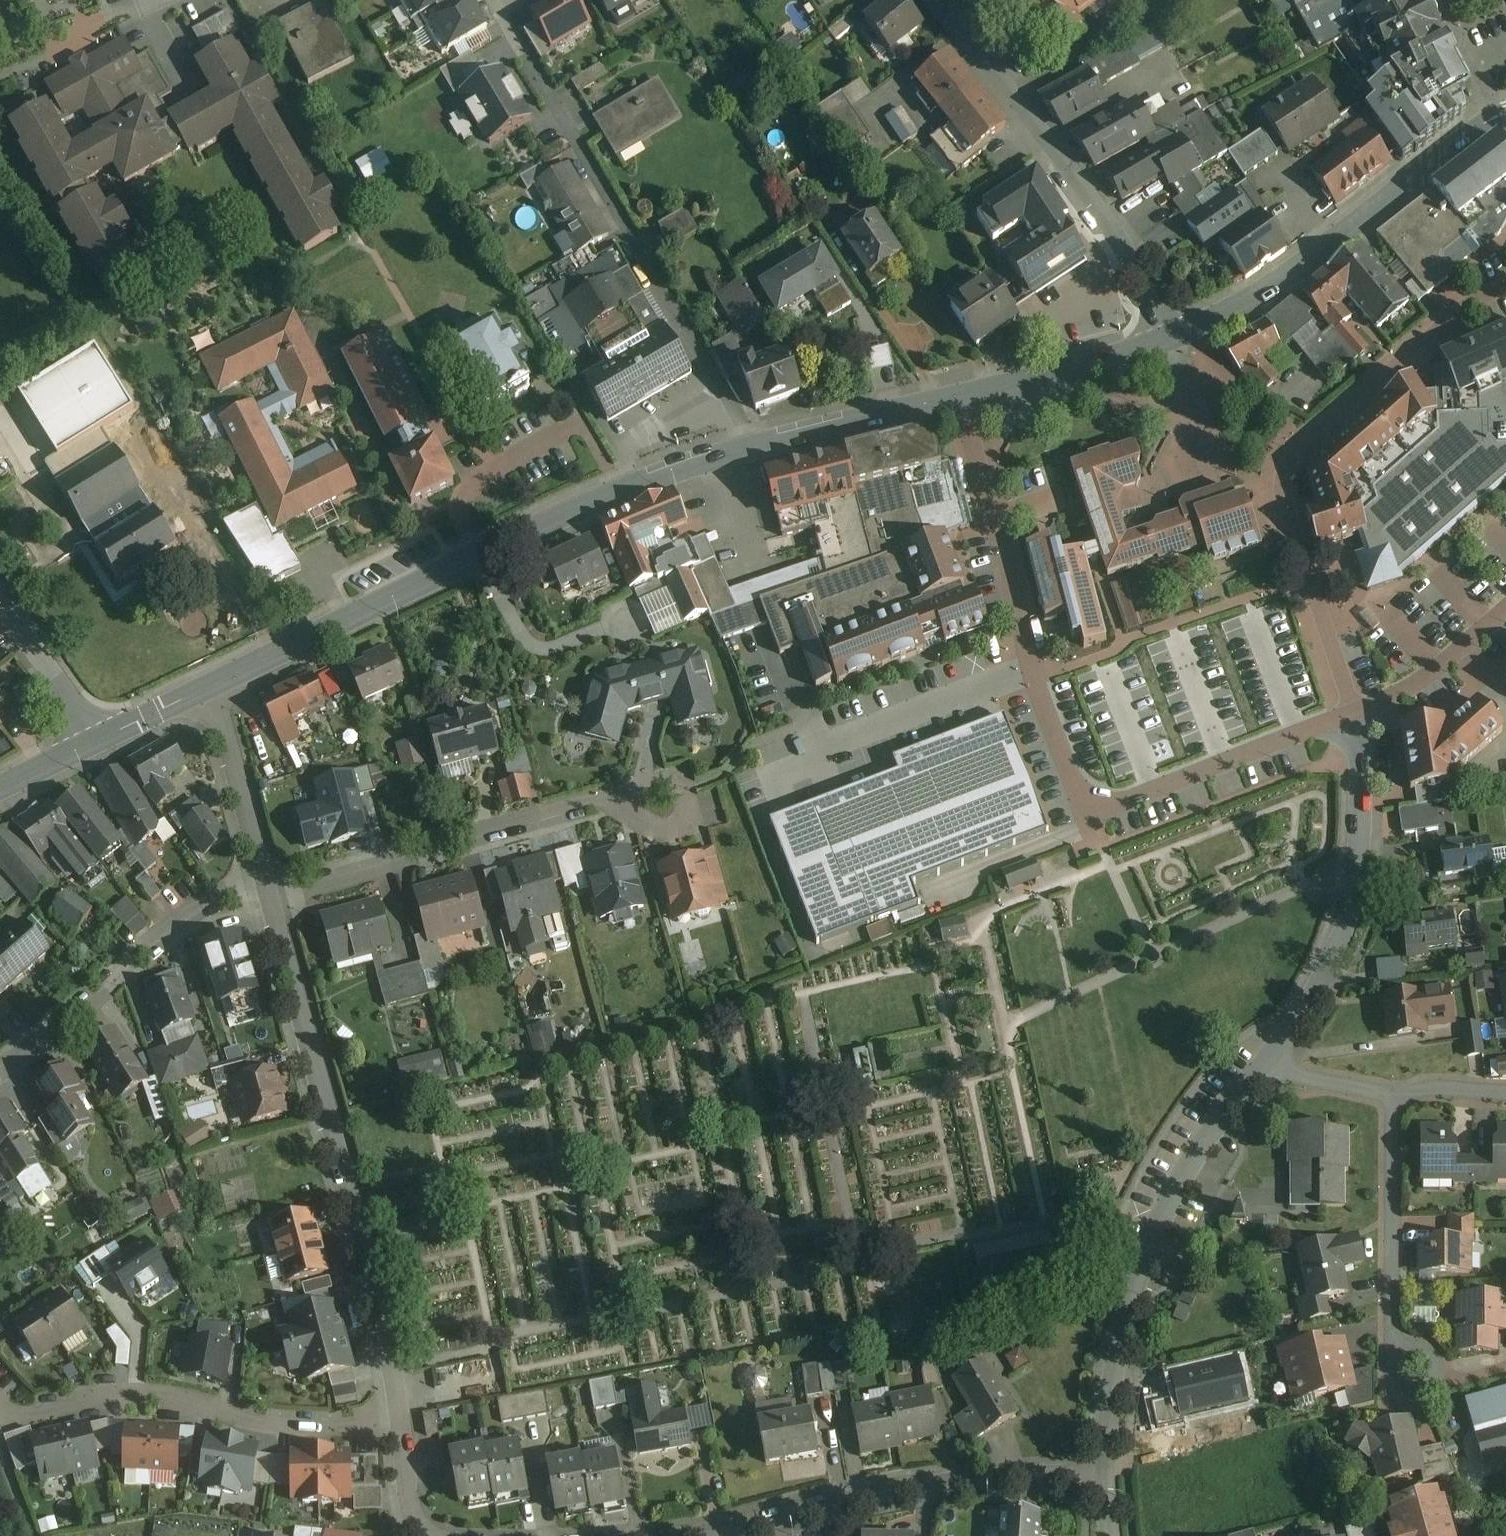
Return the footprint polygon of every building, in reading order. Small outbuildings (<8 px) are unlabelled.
[(411,23),(412,22),(419,34),(426,30),(441,56),(486,29),(470,1),(461,6),(457,0),(397,0),(411,23)] [(532,12),(538,23),(552,47),(553,46),(588,26),(572,0),(553,0),(532,12)] [(608,13),(630,0),(600,0),(608,13)] [(864,22),(889,53),(890,52),(888,49),(903,36),(906,40),(922,27),(900,0),(891,0),(864,22)] [(1033,7),(1065,47),(1085,32),(1074,18),(1060,0),(1041,0),(1033,7)] [(1074,18),(1097,0),(1060,0),(1074,18)] [(1318,51),(1343,37),(1354,32),(1348,20),(1370,9),(1366,0),(1290,0),(1318,51)] [(1348,20),(1354,32),(1343,37),(1365,68),(1367,70),(1379,64),(1399,54),(1399,53),(1420,43),(1418,39),(1429,34),(1412,0),(1389,0),(1370,9),(1348,20)] [(1370,9),(1389,0),(1366,0),(1370,9)] [(324,2),(278,25),(308,84),(354,60),(324,2)] [(227,12),(192,32),(204,53),(239,33),(227,12)] [(846,18),(828,32),(835,42),(853,27),(846,18)] [(552,47),(538,23),(523,31),(541,60),(556,51),(553,46),(552,47)] [(1139,56),(1166,44),(1157,26),(1130,38),(1139,56)] [(123,43),(47,86),(56,102),(46,108),(56,126),(68,119),(67,117),(84,108),(98,133),(145,106),(146,108),(159,101),(171,94),(149,54),(134,62),(123,43)] [(1445,43),(1384,75),(1386,79),(1367,93),(1373,101),(1365,107),(1370,115),(1395,150),(1402,159),(1414,151),(1415,152),(1424,145),(1423,144),(1435,135),(1434,133),(1440,129),(1461,115),(1460,114),(1464,111),(1463,109),(1458,99),(1457,97),(1470,90),(1445,43)] [(98,136),(71,152),(56,126),(46,108),(45,107),(33,114),(26,112),(25,118),(12,125),(25,147),(21,149),(32,167),(35,165),(41,176),(38,178),(49,197),(52,195),(56,202),(59,200),(65,211),(62,212),(66,219),(62,221),(73,240),(77,238),(83,249),(79,251),(90,269),(93,267),(105,289),(117,282),(124,284),(126,277),(138,270),(117,233),(127,227),(115,206),(105,212),(94,194),(92,195),(86,185),(88,183),(87,181),(114,165),(124,183),(173,155),(172,154),(185,146),(189,153),(196,149),(198,152),(217,142),(215,138),(222,134),(220,132),(232,125),(240,137),(236,139),(247,158),(250,156),(256,167),(253,169),(263,188),(267,186),(273,196),(270,198),(280,217),(284,215),(290,226),(287,228),(297,247),(301,245),(305,252),(337,233),(325,213),(336,207),(324,185),(313,191),(266,109),(277,103),(258,70),(248,76),(245,72),(249,70),(238,51),(235,53),(231,46),(198,65),(215,95),(170,120),(159,101),(146,108),(145,106),(98,133),(97,134),(98,136)] [(470,53),(439,72),(453,96),(459,93),(470,86),(464,75),(478,67),(470,53)] [(1004,126),(948,55),(916,80),(917,81),(912,85),(920,95),(925,91),(951,124),(973,151),(979,146),(1004,126)] [(1102,64),(1086,74),(1091,83),(1107,74),(1102,64)] [(1379,64),(1367,70),(1365,68),(1354,74),(1367,93),(1386,79),(1384,75),(1379,64)] [(470,86),(459,93),(468,109),(467,110),(478,129),(479,128),(489,144),(530,120),(521,103),(522,102),(511,84),(510,85),(500,68),(470,86)] [(604,69),(577,85),(584,96),(611,80),(604,69)] [(1086,74),(1042,98),(1063,126),(1103,104),(1091,83),(1086,74)] [(1312,82),(1265,113),(1289,150),(1336,119),(1312,82)] [(620,155),(684,117),(665,86),(602,124),(620,155)] [(870,137),(841,93),(816,110),(845,153),(870,137)] [(1195,102),(1180,111),(1185,121),(1201,113),(1195,102)] [(1136,104),(1075,138),(1074,137),(1073,139),(1094,167),(1096,166),(1096,165),(1146,138),(1153,134),(1145,121),(1136,104)] [(1176,104),(1145,121),(1153,134),(1146,138),(1148,143),(1185,121),(1180,111),(1176,104)] [(917,135),(899,108),(885,118),(903,144),(917,135)] [(1148,143),(1147,143),(1150,148),(1154,154),(1161,149),(1166,157),(1197,138),(1211,162),(1227,153),(1201,113),(1185,121),(1148,143)] [(1370,115),(1343,135),(1349,144),(1311,172),(1336,204),(1389,164),(1385,158),(1395,150),(1370,115)] [(973,151),(951,124),(930,140),(941,154),(943,153),(956,170),(954,171),(956,173),(983,152),(979,146),(973,151)] [(1262,130),(1227,153),(1243,176),(1277,154),(1262,130)] [(1432,186),(1435,189),(1467,230),(1431,257),(1445,276),(1498,235),(1505,220),(1505,148),(1496,136),(1432,186)] [(1197,138),(1166,157),(1161,149),(1154,154),(1166,175),(1165,175),(1171,186),(1191,174),(1211,162),(1197,138)] [(380,146),(354,161),(364,180),(390,165),(380,146)] [(1150,148),(1110,171),(1109,171),(1106,173),(1122,201),(1165,175),(1166,175),(1154,154),(1150,148)] [(547,176),(535,183),(536,184),(549,207),(550,207),(580,188),(579,186),(580,186),(574,175),(573,175),(566,165),(547,176)] [(541,166),(520,178),(527,190),(536,184),(535,183),(547,176),(541,166)] [(794,169),(784,176),(788,182),(798,175),(794,169)] [(1191,174),(1171,186),(1179,197),(1173,202),(1180,212),(1197,200),(1197,201),(1205,195),(1191,174)] [(1265,209),(1246,181),(1232,190),(1252,218),(1265,209)] [(580,188),(550,207),(549,207),(543,211),(544,213),(549,210),(549,211),(551,210),(576,253),(577,254),(593,244),(608,235),(602,225),(603,224),(596,214),(580,188)] [(1435,189),(1376,235),(1414,279),(1426,295),(1427,295),(1436,287),(1435,285),(1446,277),(1445,276),(1431,257),(1467,230),(1435,189)] [(1035,238),(1006,257),(1018,273),(1031,294),(1086,258),(1068,230),(1073,226),(1049,190),(1029,195),(1016,215),(1029,229),(1035,238)] [(1252,218),(1232,190),(1204,210),(1187,222),(1208,251),(1219,243),(1245,279),(1290,247),(1265,209),(1252,218)] [(1197,200),(1180,212),(1187,222),(1204,210),(1197,201),(1197,200)] [(674,246),(701,230),(690,212),(663,228),(674,246)] [(873,216),(843,236),(869,275),(866,277),(874,289),(891,278),(884,267),(900,257),(873,216)] [(593,244),(577,254),(576,253),(567,258),(575,271),(601,256),(593,244)] [(1326,270),(1348,295),(1376,329),(1408,303),(1358,244),(1326,270)] [(820,252),(762,286),(778,312),(779,312),(778,310),(811,291),(827,318),(851,304),(820,252)] [(1004,254),(984,267),(997,287),(1018,273),(1006,257),(1004,254)] [(627,268),(567,303),(582,328),(626,302),(627,304),(643,295),(627,268)] [(1326,270),(1300,292),(1314,309),(1321,318),(1322,317),(1339,303),(1348,295),(1326,270)] [(990,281),(976,290),(969,279),(957,287),(965,298),(951,307),(977,346),(1015,320),(990,281)] [(1414,279),(1405,286),(1418,302),(1426,295),(1414,279)] [(764,320),(742,284),(721,296),(743,333),(764,320)] [(550,286),(524,301),(537,323),(563,308),(550,286)] [(1264,322),(1219,348),(1239,371),(1263,392),(1277,379),(1260,359),(1267,356),(1271,361),(1281,355),(1280,348),(1312,322),(1306,315),(1314,309),(1300,292),(1264,322)] [(626,302),(582,328),(600,360),(626,345),(645,334),(627,304),(626,302)] [(1339,303),(1322,317),(1332,330),(1333,331),(1351,317),(1339,303)] [(253,403),(220,420),(276,530),(331,502),(314,469),(299,477),(290,458),(271,421),(281,416),(283,420),(291,416),(289,412),(299,407),(301,409),(333,393),(293,314),(202,359),(218,392),(269,366),(283,395),(256,409),(253,403)] [(494,324),(451,348),(485,408),(507,395),(508,397),(509,397),(509,398),(510,397),(515,398),(515,399),(527,393),(527,392),(528,387),(529,386),(528,386),(529,385),(519,367),(527,362),(512,335),(504,340),(494,324)] [(662,326),(646,336),(645,334),(626,345),(654,393),(688,373),(662,326)] [(1449,373),(1459,395),(1505,374),(1505,329),(1442,358),(1449,373)] [(1333,331),(1332,330),(1315,345),(1328,360),(1345,346),(1333,331)] [(427,419),(386,336),(387,335),(343,356),(343,357),(344,357),(386,440),(385,440),(385,441),(395,436),(406,457),(391,465),(411,504),(453,483),(433,443),(422,449),(412,428),(428,419),(427,419)] [(22,394),(56,457),(138,409),(101,344),(22,394)] [(626,345),(600,360),(606,369),(584,382),(607,420),(654,393),(626,345)] [(785,355),(753,367),(750,361),(740,365),(742,372),(750,395),(756,409),(799,394),(785,355)] [(742,372),(727,381),(739,401),(750,395),(742,372)] [(1442,383),(1443,403),(1451,403),(1452,417),(1486,415),(1488,450),(1505,449),(1505,374),(1459,395),(1449,373),(1442,376),(1442,383)] [(1437,433),(1436,417),(1435,392),(1422,393),(1411,376),(1383,397),(1386,401),(1306,472),(1319,510),(1305,514),(1317,548),(1358,534),(1366,531),(1361,515),(1376,502),(1372,490),(1437,433)] [(1435,383),(1435,392),(1436,417),(1452,417),(1451,403),(1443,403),(1442,383),(1435,383)] [(1358,534),(1359,537),(1360,537),(1363,548),(1367,547),(1370,557),(1392,568),(1402,565),(1403,568),(1413,564),(1414,565),(1417,562),(1416,561),(1428,551),(1429,551),(1432,549),(1431,548),(1443,537),(1444,538),(1447,536),(1446,535),(1458,524),(1459,525),(1462,523),(1461,522),(1473,511),(1474,512),(1477,509),(1476,509),(1488,498),(1489,499),(1492,496),(1491,496),(1502,486),(1502,487),(1505,484),(1505,483),(1505,449),(1488,450),(1486,415),(1452,417),(1436,417),(1437,433),(1372,490),(1376,502),(1361,515),(1366,531),(1358,534)] [(845,454),(854,488),(900,477),(939,467),(941,466),(931,429),(844,451),(845,454)] [(56,457),(46,462),(44,462),(55,481),(118,583),(176,547),(103,433),(56,457)] [(1180,515),(1175,524),(1125,540),(1119,523),(1123,517),(1135,512),(1132,502),(1136,495),(1133,488),(1137,487),(1140,480),(1136,468),(1139,462),(1134,446),(1109,454),(1108,451),(1088,458),(1089,461),(1071,467),(1097,546),(1083,550),(1082,550),(1062,555),(1059,547),(1051,549),(1048,538),(1026,546),(1045,618),(1066,613),(1072,637),(1080,635),(1083,648),(1106,639),(1086,562),(1101,557),(1107,576),(1203,544),(1217,539),(1220,533),(1211,505),(1181,515),(1180,515)] [(813,529),(861,517),(860,514),(853,488),(854,488),(845,454),(766,473),(782,537),(813,529)] [(44,462),(31,469),(27,463),(26,463),(42,489),(55,481),(44,462)] [(939,467),(900,477),(902,487),(907,490),(911,489),(925,485),(925,486),(927,486),(927,485),(941,481),(941,482),(943,482),(939,467)] [(854,488),(873,562),(927,541),(923,528),(917,513),(916,513),(911,489),(907,490),(902,487),(900,477),(854,488)] [(1203,544),(1210,566),(1261,549),(1244,498),(1234,502),(1229,487),(1182,503),(1179,509),(1181,515),(1211,505),(1220,533),(1217,539),(1203,544)] [(672,490),(600,520),(614,551),(630,588),(633,587),(656,577),(640,540),(685,522),(672,490)] [(223,519),(257,589),(298,569),(281,532),(270,537),(254,504),(223,519)] [(813,529),(822,563),(826,578),(873,562),(861,517),(813,529)] [(826,578),(759,601),(768,624),(779,654),(800,646),(816,688),(835,680),(837,685),(925,651),(923,644),(948,634),(950,630),(964,636),(964,637),(966,636),(965,634),(971,621),(973,620),(972,618),(971,619),(965,616),(968,608),(960,587),(963,585),(944,534),(927,541),(873,562),(826,578)] [(591,542),(568,553),(567,551),(547,561),(557,583),(561,592),(577,584),(580,591),(608,578),(591,542)] [(711,618),(737,608),(731,594),(715,558),(689,569),(711,618)] [(547,561),(538,565),(544,588),(557,583),(547,561)] [(822,563),(731,594),(737,608),(737,609),(759,601),(826,578),(822,563)] [(706,612),(688,570),(666,580),(669,589),(684,622),(706,612)] [(1115,595),(1133,589),(1128,574),(1110,580),(1115,595)] [(656,577),(633,587),(635,591),(634,591),(639,602),(640,602),(669,589),(666,580),(665,578),(658,581),(656,577)] [(669,589),(640,602),(655,636),(684,622),(669,589)] [(768,624),(759,601),(737,609),(737,608),(711,618),(720,640),(768,624)] [(386,651),(367,660),(367,659),(366,659),(368,664),(351,672),(363,700),(364,699),(363,697),(384,688),(385,690),(401,683),(386,650),(385,651),(386,651)] [(682,655),(642,666),(652,701),(663,697),(664,700),(675,697),(681,718),(709,710),(700,678),(704,677),(699,657),(683,661),(682,655)] [(642,666),(604,677),(606,684),(593,687),(588,704),(593,705),(586,729),(614,737),(621,712),(641,706),(640,704),(652,701),(642,666)] [(311,675),(261,699),(275,728),(280,739),(297,731),(292,720),(325,705),(322,698),(311,675)] [(1445,727),(1401,734),(1410,790),(1414,790),(1450,784),(1454,784),(1453,775),(1503,731),(1477,701),(1445,729),(1445,727)] [(486,710),(427,726),(439,770),(498,754),(486,710)] [(1004,717),(893,759),(898,774),(769,822),(816,944),(865,925),(871,945),(893,936),(886,918),(921,905),(911,883),(1048,833),(1004,717)] [(170,740),(130,763),(145,789),(157,805),(171,796),(173,792),(164,779),(185,766),(170,740)] [(406,743),(395,745),(399,758),(409,756),(406,743)] [(524,750),(502,757),(508,777),(530,771),(524,750)] [(157,824),(123,767),(97,783),(134,847),(134,848),(145,840),(155,833),(157,825),(157,824)] [(350,774),(315,783),(321,807),(298,813),(307,849),(330,842),(331,844),(366,835),(356,797),(375,792),(368,768),(349,772),(350,774)] [(531,775),(504,782),(510,806),(537,798),(531,775)] [(1450,784),(1414,790),(1417,806),(1433,803),(1452,800),(1450,784)] [(120,845),(80,794),(58,811),(99,862),(120,845)] [(1417,806),(1412,807),(1401,808),(1400,808),(1404,835),(1415,833),(1416,833),(1416,832),(1425,830),(1425,832),(1426,831),(1436,830),(1437,830),(1433,803),(1417,806)] [(87,854),(50,806),(16,825),(16,826),(17,826),(39,854),(40,855),(52,845),(69,868),(87,854)] [(205,809),(184,826),(205,853),(226,837),(205,809)] [(8,828),(0,833),(0,868),(32,907),(39,900),(56,886),(57,885),(8,828)] [(145,840),(134,848),(134,847),(128,852),(145,873),(154,865),(145,853),(152,848),(145,840)] [(1486,841),(1440,848),(1445,876),(1491,869),(1488,853),(1486,841)] [(582,846),(554,854),(562,882),(564,888),(577,885),(579,891),(591,887),(585,863),(587,863),(582,846)] [(1488,853),(1491,869),(1492,877),(1505,875),(1505,850),(1488,853)] [(587,863),(585,863),(591,887),(601,919),(644,906),(628,851),(587,863)] [(87,854),(69,868),(80,881),(98,867),(87,854)] [(554,854),(542,857),(543,860),(550,885),(562,882),(554,854)] [(714,854),(687,861),(685,864),(677,867),(674,865),(660,869),(672,913),(689,909),(691,916),(695,915),(699,918),(708,916),(710,911),(716,909),(715,906),(727,902),(714,854)] [(543,860),(497,873),(496,870),(483,874),(492,905),(503,901),(512,932),(517,931),(534,926),(533,921),(540,919),(558,914),(550,885),(543,860)] [(1034,861),(1002,873),(1009,889),(1040,877),(1034,861)] [(161,894),(145,874),(135,881),(151,902),(161,894)] [(469,877),(416,892),(428,934),(430,942),(436,941),(483,928),(469,877)] [(56,886),(39,900),(51,914),(64,896),(56,886)] [(92,912),(66,893),(64,896),(51,914),(50,915),(76,934),(92,912)] [(110,909),(133,936),(148,924),(125,897),(110,909)] [(377,902),(323,917),(334,958),(368,949),(370,954),(372,954),(390,949),(377,902)] [(558,914),(540,919),(545,940),(549,943),(551,951),(555,953),(567,949),(570,945),(568,938),(564,936),(558,914)] [(1450,915),(1403,922),(1407,951),(1455,944),(1450,915)] [(534,926),(517,931),(521,947),(526,950),(542,945),(545,940),(540,919),(533,921),(534,926)] [(0,941),(0,996),(50,952),(22,921),(0,941)] [(958,931),(943,934),(947,953),(963,949),(958,931)] [(428,934),(414,938),(422,970),(423,973),(444,968),(436,941),(430,942),(428,934)] [(239,938),(204,948),(218,993),(252,983),(239,938)] [(368,949),(334,958),(338,974),(374,964),(372,954),(370,954),(368,949)] [(1482,951),(1465,953),(1467,968),(1472,967),(1472,971),(1484,970),(1482,951)] [(422,970),(378,981),(386,1007),(429,996),(423,973),(422,970)] [(175,971),(143,983),(148,996),(161,1032),(192,1021),(179,984),(175,971)] [(1447,991),(1417,994),(1417,995),(1418,995),(1421,1019),(1451,1015),(1447,991)] [(1417,995),(1384,1000),(1388,1037),(1423,1033),(1421,1019),(1418,995),(1417,995)] [(551,1020),(527,1025),(533,1055),(557,1051),(551,1020)] [(1478,1025),(1462,1027),(1466,1057),(1482,1055),(1478,1025)] [(114,1031),(86,1048),(118,1099),(138,1087),(129,1074),(138,1068),(114,1031)] [(196,1038),(167,1048),(167,1049),(150,1055),(161,1087),(208,1070),(196,1038)] [(440,1053),(398,1064),(403,1085),(446,1074),(440,1053)] [(245,1060),(210,1069),(216,1090),(234,1085),(233,1084),(250,1079),(245,1060)] [(84,1093),(65,1064),(34,1084),(50,1108),(46,1111),(48,1115),(66,1143),(95,1124),(88,1113),(84,1115),(78,1104),(86,1099),(82,1094),(84,1093)] [(250,1079),(233,1084),(234,1085),(239,1102),(245,1106),(250,1123),(285,1113),(281,1100),(285,1092),(279,1089),(274,1072),(250,1079)] [(158,1086),(146,1090),(155,1117),(168,1113),(158,1086)] [(19,1136),(25,1132),(6,1103),(0,1106),(0,1155),(16,1180),(23,1176),(30,1187),(44,1178),(37,1167),(38,1166),(19,1136)] [(56,1149),(66,1143),(48,1115),(38,1121),(56,1149)] [(201,1120),(178,1131),(187,1149),(210,1137),(201,1120)] [(1326,1125),(1287,1124),(1287,1164),(1291,1164),(1291,1197),(1318,1197),(1318,1207),(1344,1207),(1344,1170),(1348,1170),(1348,1131),(1325,1131),(1326,1125)] [(1449,1129),(1422,1129),(1422,1179),(1423,1174),(1438,1174),(1438,1179),(1439,1179),(1452,1179),(1454,1179),(1454,1158),(1454,1145),(1449,1140),(1449,1129)] [(1499,1129),(1499,1139),(1494,1144),(1494,1158),(1494,1179),(1495,1179),(1505,1179),(1505,1129),(1499,1129)] [(1474,1158),(1454,1158),(1454,1179),(1452,1179),(1452,1184),(1474,1184),(1474,1158)] [(1494,1158),(1474,1158),(1474,1184),(1495,1184),(1495,1179),(1494,1179),(1494,1158)] [(1438,1174),(1423,1174),(1422,1179),(1423,1190),(1439,1190),(1439,1179),(1438,1179),(1438,1174)] [(0,1176),(0,1202),(13,1193),(0,1176)] [(148,1200),(162,1229),(183,1218),(169,1190),(148,1200)] [(1245,1207),(1230,1207),(1230,1222),(1245,1222),(1245,1207)] [(312,1213),(272,1224),(279,1253),(320,1242),(312,1213)] [(1474,1216),(1448,1216),(1448,1240),(1469,1240),(1469,1242),(1474,1241),(1474,1216)] [(1332,1241),(1299,1249),(1311,1299),(1312,1300),(1326,1297),(1344,1292),(1340,1275),(1342,1274),(1340,1265),(1361,1260),(1356,1239),(1333,1244),(1332,1241)] [(1448,1240),(1434,1240),(1429,1245),(1418,1245),(1418,1272),(1468,1272),(1469,1242),(1469,1240),(1448,1240)] [(320,1242),(279,1253),(287,1283),(328,1272),(320,1242)] [(117,1266),(110,1271),(112,1274),(128,1299),(167,1275),(148,1246),(117,1266)] [(93,1286),(112,1274),(110,1271),(117,1266),(105,1249),(80,1265),(93,1286)] [(264,1266),(268,1282),(279,1279),(276,1264),(264,1266)] [(61,1292),(37,1308),(60,1343),(84,1327),(61,1292)] [(1465,1296),(1465,1328),(1457,1328),(1457,1351),(1494,1351),(1494,1331),(1505,1331),(1505,1302),(1493,1302),(1493,1296),(1465,1296)] [(1311,1299),(1298,1302),(1303,1320),(1330,1313),(1326,1297),(1312,1300),(1311,1299)] [(336,1304),(289,1316),(292,1329),(281,1332),(286,1351),(344,1336),(336,1304)] [(37,1308),(14,1323),(37,1358),(60,1343),(37,1308)] [(344,1336),(286,1351),(291,1371),(302,1368),(306,1380),(328,1374),(352,1368),(353,1368),(344,1336)] [(1342,1341),(1313,1348),(1311,1343),(1279,1351),(1282,1367),(1286,1366),(1296,1409),(1317,1404),(1315,1396),(1345,1389),(1343,1382),(1351,1381),(1350,1374),(1342,1341)] [(230,1349),(192,1342),(186,1378),(224,1384),(230,1349)] [(1019,1348),(1004,1356),(1011,1369),(1027,1361),(1019,1348)] [(985,1360),(953,1380),(970,1409),(985,1433),(1017,1414),(985,1360)] [(845,1363),(830,1365),(834,1393),(850,1391),(845,1363)] [(934,1364),(921,1365),(926,1392),(929,1392),(942,1388),(934,1364)] [(822,1395),(818,1365),(802,1367),(806,1398),(822,1395)] [(352,1368),(328,1374),(331,1389),(332,1389),(354,1384),(356,1384),(352,1368)] [(1373,1368),(1350,1374),(1351,1381),(1343,1382),(1345,1389),(1349,1409),(1373,1403),(1373,1368)] [(761,1372),(756,1370),(750,1371),(746,1375),(745,1380),(746,1386),(750,1390),(755,1391),(760,1390),(764,1386),(766,1381),(765,1376),(761,1372)] [(612,1378),(589,1383),(594,1409),(617,1405),(612,1378)] [(354,1384),(332,1389),(334,1400),(356,1396),(354,1384)] [(655,1387),(627,1392),(639,1454),(689,1445),(682,1412),(660,1417),(655,1387)] [(1466,1400),(1483,1464),(1505,1458),(1505,1388),(1466,1400)] [(544,1391),(521,1395),(525,1418),(548,1414),(544,1391)] [(926,1392),(890,1399),(891,1403),(899,1442),(937,1435),(929,1392),(926,1392)] [(521,1395),(498,1399),(502,1423),(525,1418),(521,1395)] [(891,1403),(853,1410),(862,1453),(900,1446),(899,1442),(891,1403)] [(970,1409),(954,1419),(968,1442),(985,1433),(970,1409)] [(434,1412),(422,1414),(426,1436),(438,1434),(434,1412)] [(809,1414),(758,1423),(765,1464),(785,1460),(784,1456),(814,1450),(815,1455),(817,1454),(809,1414)] [(108,1420),(88,1425),(94,1452),(110,1449),(108,1420)] [(1410,1420),(1367,1430),(1379,1480),(1420,1471),(1421,1470),(1418,1457),(1410,1420)] [(87,1423),(62,1429),(73,1474),(74,1474),(73,1469),(97,1464),(94,1452),(88,1425),(87,1423)] [(30,1428),(4,1437),(17,1473),(37,1466),(37,1465),(35,1453),(36,1453),(32,1437),(32,1436),(30,1428)] [(152,1429),(126,1428),(124,1468),(150,1470),(152,1429)] [(32,1436),(32,1437),(36,1453),(35,1453),(37,1465),(39,1465),(43,1481),(73,1474),(62,1429),(32,1436)] [(178,1430),(152,1429),(150,1470),(176,1471),(177,1458),(177,1447),(178,1430)] [(220,1440),(208,1438),(204,1460),(201,1475),(200,1483),(207,1484),(206,1490),(222,1493),(231,1439),(220,1437),(220,1440)] [(242,1441),(231,1439),(222,1493),(238,1495),(239,1490),(250,1491),(252,1484),(257,1454),(258,1446),(242,1443),(242,1441)] [(518,1444),(484,1451),(492,1494),(493,1498),(528,1492),(518,1444)] [(192,1448),(177,1447),(177,1458),(191,1458),(192,1448)] [(483,1447),(451,1454),(460,1500),(492,1494),(484,1451),(483,1447)] [(318,1450),(305,1450),(305,1453),(292,1453),(292,1457),(292,1485),(292,1499),(302,1499),(302,1503),(319,1503),(318,1450)] [(349,1453),(332,1453),(331,1450),(318,1450),(319,1503),(335,1502),(336,1498),(349,1498),(349,1453)] [(1444,1451),(1418,1457),(1421,1470),(1420,1471),(1423,1483),(1453,1474),(1444,1451)] [(275,1457),(257,1454),(252,1484),(270,1487),(270,1485),(275,1457)] [(352,1478),(353,1508),(379,1507),(377,1455),(356,1456),(357,1478),(352,1478)] [(615,1455),(581,1462),(589,1504),(590,1508),(624,1502),(615,1455)] [(292,1457),(275,1457),(270,1485),(292,1485),(292,1457)] [(580,1457),(547,1464),(557,1510),(589,1504),(581,1462),(580,1457)] [(204,1460),(191,1458),(188,1473),(201,1475),(204,1460)] [(1391,1505),(1398,1530),(1394,1531),(1395,1535),(1451,1535),(1442,1501),(1437,1502),(1435,1493),(1391,1505)] [(1001,1510),(999,1535),(1040,1535),(1041,1513),(1001,1510)] [(1342,1520),(1347,1535),(1375,1535),(1368,1513),(1342,1520)]
